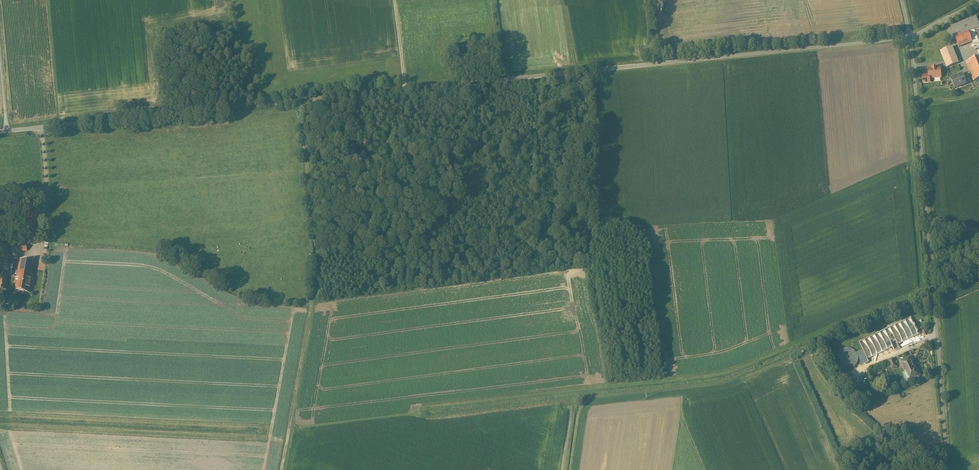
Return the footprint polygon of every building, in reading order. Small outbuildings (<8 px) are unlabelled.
[(950,27),(959,47),(972,42),(976,52),(978,51),(978,24),(976,16),(950,27)] [(952,47),(940,51),(947,68),(958,63),(952,47)] [(951,79),(955,89),(966,84),(965,80),(972,77),(973,81),(978,79),(978,57),(966,62),(970,72),(963,75),(963,74),(951,79)] [(940,68),(928,68),(928,76),(928,79),(930,78),(941,78),(940,68)] [(0,248),(0,265),(8,265),(8,262),(8,253),(7,248),(0,248)] [(34,262),(20,259),(17,278),(19,278),(31,280),(34,262)] [(0,274),(0,289),(6,290),(8,275),(0,274)] [(31,280),(19,278),(17,290),(29,292),(31,280)] [(864,346),(860,348),(861,352),(865,360),(922,334),(913,314),(860,338),(864,346)] [(861,352),(860,348),(857,345),(852,344),(849,344),(846,345),(843,348),(842,350),(841,354),(842,359),(845,362),(848,364),(852,364),(855,364),(859,361),(861,358),(861,356),(861,352)] [(914,352),(901,358),(910,376),(923,370),(914,352)] [(899,363),(895,353),(889,356),(893,366),(899,363)] [(860,384),(853,370),(847,373),(854,387),(860,384)]
